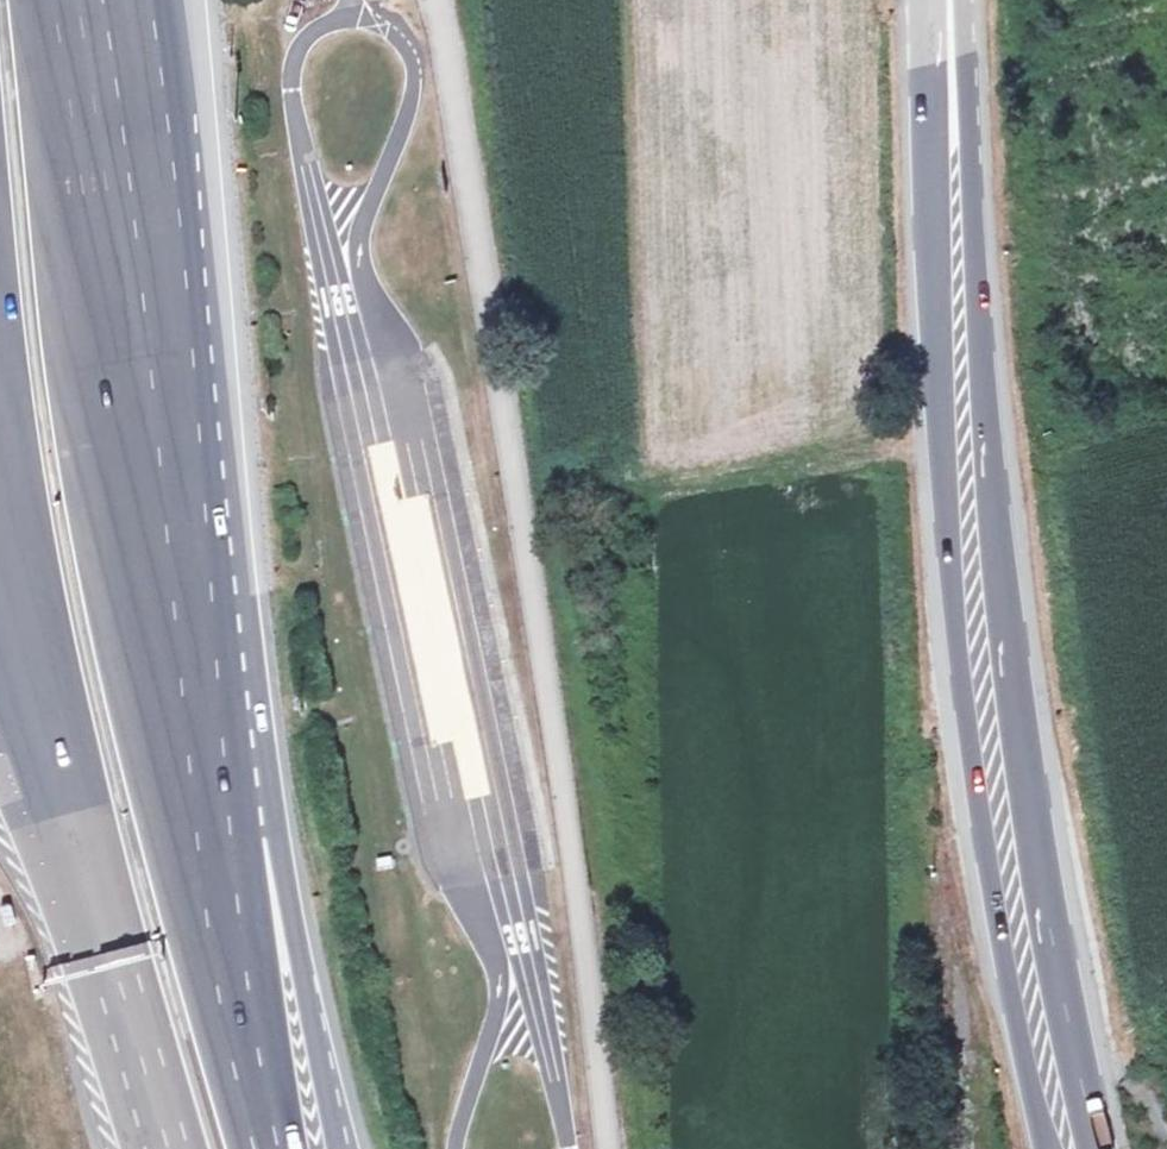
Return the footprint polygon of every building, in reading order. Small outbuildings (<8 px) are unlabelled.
[(377,5),(391,11),(403,11),(402,0),(377,0),(377,5)] [(403,11),(418,3),(418,0),(402,0),(403,11)]
